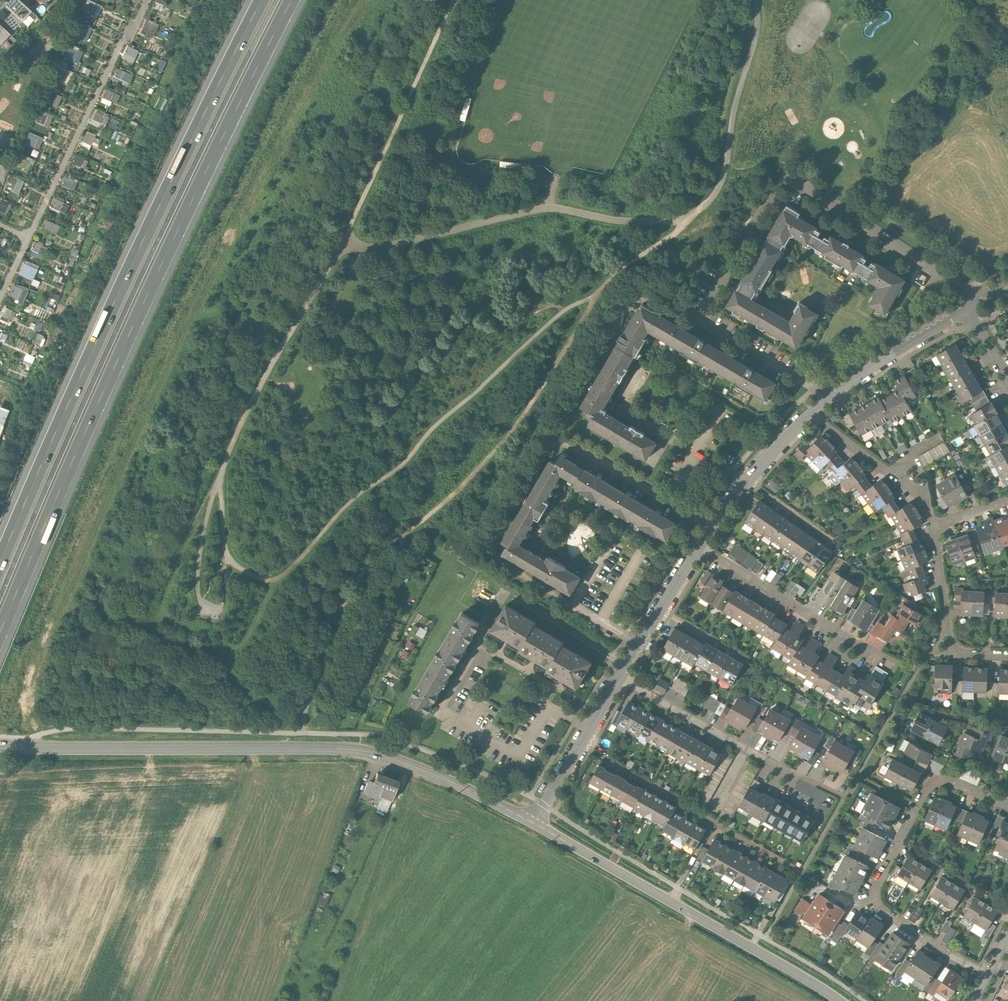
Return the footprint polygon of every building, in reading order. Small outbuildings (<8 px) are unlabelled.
[(13,12),(23,21),(32,10),(21,0),(11,0),(6,6),(13,12)] [(152,6),(161,9),(165,0),(155,0),(152,6)] [(97,16),(100,7),(89,3),(86,11),(97,16)] [(12,34),(23,21),(13,12),(1,24),(12,34)] [(140,32),(153,37),(158,23),(145,18),(140,32)] [(88,38),(92,27),(80,22),(76,34),(88,38)] [(12,34),(1,24),(0,23),(0,42),(2,44),(12,34)] [(127,44),(122,57),(133,62),(139,49),(127,44)] [(69,45),(64,57),(78,62),(83,51),(69,45)] [(112,77),(127,83),(131,73),(116,67),(112,77)] [(106,88),(103,98),(110,100),(113,91),(106,88)] [(52,105),(58,107),(61,95),(55,93),(52,105)] [(97,108),(91,121),(100,125),(106,113),(97,108)] [(47,126),(51,116),(40,111),(36,121),(47,126)] [(81,144),(89,147),(95,133),(87,130),(81,144)] [(39,148),(43,137),(26,131),(22,142),(39,148)] [(72,162),(80,166),(84,157),(75,154),(72,162)] [(2,184),(9,168),(0,164),(0,183),(2,184)] [(64,175),(60,184),(74,190),(78,182),(64,175)] [(13,192),(20,193),(23,179),(16,178),(13,192)] [(51,206),(66,212),(69,202),(55,196),(51,206)] [(9,202),(1,199),(0,200),(0,210),(4,212),(9,202)] [(807,242),(814,246),(819,238),(817,237),(820,233),(816,230),(817,228),(798,217),(800,214),(786,206),(766,241),(781,250),(784,245),(785,246),(791,236),(793,237),(793,235),(807,243),(807,242)] [(41,227),(55,234),(59,225),(45,219),(41,227)] [(854,270),(862,274),(867,266),(864,264),(867,260),(864,258),(865,256),(832,237),(830,240),(825,237),(823,240),(819,238),(814,246),(824,252),(823,253),(854,271),(854,270)] [(29,252),(42,258),(47,246),(34,241),(29,252)] [(782,251),(781,250),(766,241),(737,291),(751,300),(755,293),(757,294),(760,288),(761,288),(772,271),(770,270),(782,251)] [(18,273),(32,279),(37,268),(23,262),(18,273)] [(869,268),(867,266),(862,274),(870,279),(869,280),(880,287),(870,305),(886,314),(906,280),(877,263),(876,265),(872,263),(869,268)] [(8,295),(18,300),(23,288),(13,284),(8,295)] [(780,338),(790,322),(751,300),(737,291),(727,307),(780,338)] [(800,304),(790,322),(780,338),(797,348),(817,314),(800,304)] [(628,330),(617,347),(633,357),(636,358),(645,342),(644,341),(649,333),(682,352),(681,354),(699,364),(700,362),(735,383),(734,385),(752,396),(753,394),(767,402),(777,385),(748,368),(719,351),(690,334),(661,317),(663,313),(654,312),(642,305),(628,330)] [(0,312),(0,315),(9,317),(11,309),(2,306),(0,312)] [(938,354),(943,365),(962,355),(956,344),(938,354)] [(626,371),(633,357),(617,347),(581,409),(595,417),(599,410),(601,411),(618,383),(620,384),(627,372),(626,371)] [(969,367),(962,355),(943,365),(950,378),(969,367)] [(976,380),(969,367),(950,378),(957,390),(976,380)] [(904,374),(905,376),(909,383),(919,377),(915,368),(904,374)] [(896,382),(901,391),(907,403),(917,397),(909,383),(905,376),(896,382)] [(982,391),(976,380),(957,390),(963,401),(969,398),(982,391)] [(969,398),(972,403),(986,396),(983,390),(982,391),(969,398)] [(901,391),(891,396),(903,417),(912,412),(907,403),(901,391)] [(893,423),(903,417),(891,396),(881,402),(891,419),(893,423)] [(991,404),(986,396),(972,403),(977,411),(991,404)] [(879,399),(870,404),(881,425),(891,419),(881,402),(879,399)] [(972,414),(977,423),(996,413),(997,412),(992,403),(991,404),(977,411),(972,414)] [(872,430),(881,425),(870,404),(860,409),(872,430)] [(862,435),(872,430),(860,409),(851,415),(856,424),(862,435)] [(589,426),(608,438),(618,421),(601,411),(599,410),(595,417),(589,426)] [(976,424),(981,434),(1001,423),(996,413),(977,423),(976,424)] [(856,424),(851,415),(845,418),(850,428),(856,424)] [(630,428),(618,421),(608,438),(647,460),(656,444),(644,436),(645,434),(632,426),(630,428)] [(1006,433),(1001,423),(981,434),(986,444),(1006,433)] [(1006,433),(986,444),(992,454),(1007,445),(1007,436),(1006,433)] [(807,455),(813,461),(831,444),(827,440),(825,441),(821,437),(810,448),(807,451),(808,453),(807,455)] [(918,457),(924,468),(954,451),(951,446),(947,448),(944,443),(918,457)] [(800,461),(807,455),(808,453),(807,451),(810,448),(805,444),(794,455),(800,461)] [(834,448),(831,444),(813,461),(821,469),(827,463),(836,455),(837,453),(833,449),(834,448)] [(996,465),(1007,458),(1007,445),(992,454),(991,455),(996,465)] [(906,455),(902,448),(897,451),(901,458),(906,455)] [(827,463),(835,471),(844,464),(836,455),(827,463)] [(525,504),(503,542),(508,545),(503,554),(521,565),(549,581),(570,593),(579,578),(564,569),(565,568),(549,558),(547,562),(518,545),(534,518),(538,520),(547,505),(543,503),(560,473),(576,482),(575,485),(668,540),(677,524),(660,514),(629,495),(597,477),(565,458),(561,456),(556,465),(550,461),(525,504)] [(1001,475),(1007,471),(1007,458),(996,465),(1001,475)] [(833,473),(841,482),(859,467),(856,462),(854,464),(850,459),(844,464),(835,471),(833,473)] [(863,471),(859,467),(841,482),(848,491),(855,485),(864,477),(865,476),(862,472),(863,471)] [(956,475),(947,481),(960,503),(964,501),(964,499),(968,497),(962,486),(956,475)] [(855,485),(862,494),(872,487),(864,477),(855,485)] [(775,478),(766,488),(775,494),(783,486),(775,478)] [(862,494),(868,503),(888,489),(885,484),(884,485),(881,481),(872,487),(862,494)] [(955,506),(960,503),(947,481),(937,486),(943,497),(949,507),(954,504),(955,506)] [(967,483),(962,486),(968,497),(974,494),(967,483)] [(892,493),(888,489),(868,503),(875,512),(883,507),(893,500),(894,499),(890,494),(892,493)] [(790,492),(785,496),(789,501),(793,497),(790,492)] [(943,510),(949,507),(943,497),(938,500),(943,510)] [(889,517),(891,516),(899,511),(893,500),(883,507),(889,517)] [(746,522),(755,528),(769,508),(760,502),(746,522)] [(891,516),(896,525),(918,512),(915,508),(913,509),(910,504),(899,511),(891,516)] [(755,528),(764,534),(778,514),(769,508),(755,528)] [(921,517),(918,512),(896,525),(901,533),(912,530),(922,524),(919,518),(921,517)] [(764,534),(773,540),(787,520),(778,514),(764,534)] [(1004,549),(1004,548),(995,521),(993,518),(985,521),(987,524),(977,528),(982,540),(987,555),(1004,549)] [(995,521),(1004,548),(1007,546),(1007,521),(1005,522),(1003,518),(995,521)] [(773,540),(782,547),(796,527),(787,520),(773,540)] [(782,547),(791,553),(805,533),(796,527),(782,547)] [(977,528),(972,530),(976,542),(982,540),(977,528)] [(901,533),(906,546),(919,542),(912,530),(901,533)] [(971,544),(976,542),(972,530),(967,532),(968,536),(971,544)] [(814,539),(805,533),(791,553),(800,559),(814,539)] [(968,536),(958,539),(966,562),(976,558),(971,544),(968,536)] [(800,559),(809,565),(823,545),(814,539),(800,559)] [(956,566),(966,562),(958,539),(947,543),(956,566)] [(898,549),(902,560),(925,551),(923,546),(922,547),(920,541),(919,542),(906,546),(898,549)] [(737,545),(729,557),(742,566),(750,554),(737,545)] [(832,551),(823,545),(809,565),(818,572),(832,551)] [(927,556),(925,551),(902,560),(906,571),(898,574),(900,578),(911,574),(923,570),(921,565),(928,563),(926,557),(927,556)] [(759,562),(752,571),(757,575),(764,565),(759,562)] [(911,574),(914,581),(904,585),(907,592),(911,590),(913,596),(926,591),(924,585),(928,584),(923,570),(911,574)] [(701,582),(707,586),(712,579),(714,575),(708,571),(701,582)] [(829,609),(831,606),(846,581),(834,573),(817,601),(829,609)] [(778,574),(771,583),(775,586),(782,577),(778,574)] [(700,598),(711,604),(721,586),(724,582),(719,579),(717,582),(712,579),(707,586),(700,598)] [(785,591),(795,598),(800,590),(795,586),(796,584),(792,581),(785,591)] [(858,588),(846,581),(831,606),(843,614),(856,592),(858,588)] [(856,592),(861,595),(868,584),(863,581),(858,588),(856,592)] [(711,604),(723,611),(735,592),(736,589),(732,586),(729,591),(721,586),(711,604)] [(954,610),(961,610),(962,591),(962,589),(957,589),(956,601),(954,601),(954,610)] [(984,603),(996,604),(997,593),(997,591),(984,590),(984,593),(984,603)] [(961,614),(972,614),(973,592),(962,591),(961,610),(961,614)] [(723,611),(733,617),(745,598),(735,592),(723,611)] [(984,593),(973,592),(972,614),(983,615),(984,603),(984,593)] [(996,615),(1007,616),(1007,594),(997,593),(996,604),(996,615)] [(733,617),(743,623),(755,604),(745,598),(733,617)] [(906,599),(903,604),(916,612),(919,606),(906,599)] [(864,601),(858,612),(852,623),(867,632),(880,610),(864,601)] [(743,623),(753,629),(765,610),(755,604),(743,623)] [(903,604),(896,617),(901,620),(903,617),(909,620),(919,626),(925,617),(916,612),(903,604)] [(492,630),(522,648),(535,626),(537,623),(507,605),(492,630)] [(847,620),(852,623),(858,612),(853,609),(847,620)] [(775,615),(765,610),(753,629),(763,635),(773,618),(775,615)] [(463,615),(411,702),(427,712),(433,702),(457,662),(474,633),(480,624),(463,615)] [(902,633),(909,620),(903,617),(901,620),(896,617),(892,615),(885,626),(890,629),(891,627),(896,629),(902,633)] [(787,626),(773,618),(763,635),(776,643),(785,629),(787,626)] [(789,632),(785,629),(776,643),(773,649),(782,654),(800,624),(796,621),(789,632)] [(888,642),(896,629),(891,627),(890,629),(885,626),(878,622),(872,633),(888,642)] [(804,627),(800,624),(782,654),(792,660),(800,646),(804,641),(798,637),(804,627)] [(520,651),(550,668),(563,646),(564,643),(535,626),(522,648),(520,651)] [(664,650),(673,655),(685,635),(675,629),(664,650)] [(673,655),(683,661),(695,641),(685,635),(673,655)] [(805,649),(800,646),(792,660),(789,665),(799,671),(816,641),(812,638),(805,649)] [(693,666),(695,664),(705,646),(695,641),(683,661),(693,666)] [(821,644),(816,641),(799,671),(808,676),(817,661),(819,657),(815,655),(821,644)] [(695,664),(707,671),(718,651),(706,644),(705,646),(695,664)] [(593,663),(563,646),(550,668),(548,671),(578,689),(593,663)] [(707,671),(719,678),(731,658),(718,651),(707,671)] [(823,664),(817,661),(808,676),(807,678),(817,684),(834,656),(829,653),(823,664)] [(838,658),(834,656),(817,684),(827,690),(837,673),(831,669),(838,658)] [(743,665),(731,658),(719,678),(732,685),(743,665)] [(843,676),(837,673),(827,690),(837,696),(850,674),(853,668),(849,666),(843,676)] [(953,667),(936,666),(935,692),(952,693),(952,679),(953,667)] [(876,667),(871,677),(882,684),(888,674),(876,667)] [(963,691),(975,692),(976,668),(964,667),(963,682),(963,691)] [(988,669),(976,668),(975,692),(986,693),(987,683),(988,669)] [(1007,694),(1007,670),(1000,669),(999,683),(999,694),(1007,694)] [(866,683),(850,674),(837,696),(836,698),(853,709),(857,702),(862,694),(859,693),(866,683)] [(870,676),(866,683),(859,693),(862,694),(857,702),(869,709),(884,684),(882,684),(871,677),(870,676)] [(660,677),(654,688),(664,693),(670,682),(660,677)] [(677,679),(672,689),(685,697),(691,687),(677,679)] [(704,707),(715,713),(721,704),(709,697),(704,707)] [(729,724),(734,727),(747,705),(737,699),(731,710),(726,719),(730,722),(729,724)] [(617,721),(628,727),(639,707),(628,701),(622,713),(617,721)] [(756,710),(747,705),(734,727),(738,730),(740,727),(744,730),(751,719),(756,710)] [(751,719),(757,722),(759,718),(764,708),(758,705),(756,710),(751,719)] [(628,727),(638,733),(649,713),(639,707),(628,727)] [(725,721),(726,719),(731,710),(726,707),(720,718),(725,721)] [(615,725),(617,721),(622,713),(617,711),(611,723),(615,725)] [(763,737),(767,739),(780,716),(770,711),(765,721),(759,731),(764,734),(763,737)] [(638,733),(649,738),(660,718),(649,713),(638,733)] [(910,731),(924,738),(933,721),(919,714),(910,731)] [(790,722),(780,716),(767,739),(772,742),(773,740),(778,743),(785,731),(790,722)] [(793,717),(790,722),(785,731),(796,737),(801,728),(804,723),(793,717)] [(649,738),(659,744),(670,724),(660,718),(649,738)] [(757,734),(759,731),(765,721),(759,718),(757,722),(752,731),(757,734)] [(946,728),(933,721),(924,738),(938,745),(946,728)] [(680,730),(670,724),(659,744),(670,750),(679,732),(680,730)] [(975,727),(971,735),(978,738),(981,730),(975,727)] [(794,753),(798,756),(811,733),(801,728),(796,737),(790,748),(795,751),(794,753)] [(981,730),(978,738),(974,749),(984,753),(992,734),(981,730)] [(669,752),(679,757),(690,737),(679,732),(670,750),(669,752)] [(820,739),(811,733),(798,756),(803,758),(804,756),(809,759),(813,751),(820,739)] [(970,760),(974,749),(978,738),(971,735),(966,733),(957,754),(970,760)] [(1004,761),(1007,751),(1007,737),(1003,735),(994,757),(1004,761)] [(823,747),(829,750),(835,741),(835,739),(830,736),(823,747)] [(700,743),(690,737),(679,757),(689,763),(700,743)] [(828,768),(831,770),(844,746),(835,741),(829,750),(823,761),(830,764),(828,768)] [(710,748),(700,743),(689,763),(700,768),(710,748)] [(888,743),(885,749),(891,752),(894,746),(888,743)] [(906,753),(929,764),(933,754),(911,743),(906,753)] [(854,752),(844,746),(831,770),(836,773),(838,769),(843,772),(849,761),(854,752)] [(721,754),(710,748),(700,768),(710,774),(721,754)] [(856,748),(854,752),(849,761),(854,763),(861,751),(856,748)] [(723,750),(721,754),(710,774),(695,802),(706,808),(734,756),(723,750)] [(819,754),(813,751),(809,759),(807,763),(812,766),(819,754)] [(886,776),(899,783),(907,768),(894,761),(886,776)] [(720,817),(731,822),(740,806),(749,790),(759,770),(749,764),(720,817)] [(591,782),(602,788),(610,773),(604,770),(605,768),(600,765),(593,778),(591,782)] [(921,775),(907,768),(899,783),(912,791),(921,775)] [(616,776),(610,773),(602,788),(613,794),(622,777),(617,775),(616,776)] [(374,785),(368,784),(365,794),(381,799),(378,809),(388,812),(398,782),(378,774),(374,785)] [(627,780),(622,777),(613,794),(624,800),(632,786),(626,782),(627,780)] [(637,789),(632,786),(624,800),(635,806),(644,790),(639,787),(637,789)] [(634,808),(645,814),(655,796),(644,790),(635,806),(634,808)] [(740,806),(754,813),(762,797),(749,790),(740,806)] [(874,795),(869,805),(895,818),(900,808),(874,795)] [(645,814),(656,820),(666,802),(655,796),(645,814)] [(763,796),(762,797),(754,813),(752,816),(765,823),(775,802),(763,796)] [(926,819),(936,824),(946,801),(941,798),(940,800),(935,798),(934,801),(929,811),(926,819)] [(924,808),(929,811),(934,801),(929,799),(924,808)] [(776,801),(775,802),(765,823),(774,827),(785,806),(776,801)] [(952,803),(946,801),(936,824),(947,828),(951,819),(956,807),(951,805),(952,803)] [(676,808),(666,802),(656,820),(666,826),(674,812),(676,808)] [(890,828),(895,818),(869,805),(867,809),(872,811),(869,818),(874,820),(890,828)] [(794,811),(785,806),(774,827),(783,832),(794,811)] [(957,822),(957,820),(962,810),(956,807),(951,819),(957,822)] [(968,812),(962,810),(957,820),(963,823),(968,812)] [(803,815),(794,811),(783,832),(792,837),(803,815)] [(664,830),(675,836),(685,818),(674,812),(666,826),(664,830)] [(959,834),(969,838),(979,815),(974,812),(973,815),(968,812),(963,823),(959,834)] [(871,826),(874,820),(869,818),(862,814),(859,820),(865,823),(871,826)] [(812,820),(803,815),(792,837),(801,842),(812,820)] [(985,817),(979,815),(969,838),(980,843),(984,833),(989,821),(984,819),(985,817)] [(998,816),(995,824),(993,828),(1000,831),(1004,822),(1005,819),(998,816)] [(695,824),(685,818),(675,836),(685,842),(695,824)] [(990,835),(993,828),(995,824),(989,821),(984,833),(990,835)] [(1006,857),(1007,852),(1007,824),(1004,822),(1000,831),(998,835),(1001,837),(996,850),(1001,852),(1000,854),(1006,857)] [(877,829),(871,826),(865,823),(862,827),(865,829),(874,833),(877,829)] [(706,830),(695,824),(685,842),(696,848),(699,842),(706,830)] [(865,829),(861,837),(882,849),(887,840),(874,833),(865,829)] [(878,857),(882,849),(861,837),(856,846),(862,849),(878,857)] [(703,861),(713,867),(725,845),(715,840),(709,849),(703,861)] [(845,854),(849,856),(856,860),(862,849),(856,846),(851,843),(845,854)] [(713,867),(724,872),(735,851),(725,845),(713,867)] [(697,859),(702,862),(703,861),(709,849),(704,847),(697,859)] [(724,872),(734,878),(746,857),(735,851),(724,872)] [(849,856),(844,865),(865,876),(869,867),(856,860),(849,856)] [(734,878),(744,884),(756,863),(746,857),(734,878)] [(898,876),(908,883),(920,864),(909,857),(902,869),(898,876)] [(744,884),(755,890),(766,869),(756,863),(744,884)] [(931,871),(920,864),(908,883),(919,889),(931,871)] [(844,865),(839,874),(860,885),(865,876),(844,865)] [(896,880),(898,876),(902,869),(897,866),(890,876),(896,880)] [(755,890),(765,896),(777,875),(766,869),(755,890)] [(855,894),(860,885),(839,874),(835,883),(843,887),(855,894)] [(787,881),(777,875),(765,896),(775,902),(780,894),(783,888),(787,881)] [(931,895),(942,902),(953,883),(942,877),(931,895)] [(810,878),(807,883),(817,889),(820,884),(810,878)] [(840,893),(843,887),(835,883),(831,881),(828,887),(840,893)] [(964,890),(953,883),(942,902),(953,909),(964,890)] [(804,918),(816,926),(832,902),(829,900),(820,894),(816,900),(813,905),(804,918)] [(964,916),(975,923),(987,904),(976,897),(964,916)] [(794,912),(804,918),(813,905),(803,899),(794,912)] [(916,900),(911,907),(914,910),(920,902),(916,900)] [(836,905),(832,902),(816,926),(828,934),(837,922),(840,916),(844,910),(836,905)] [(733,906),(728,903),(725,909),(730,912),(733,906)] [(998,911),(987,904),(975,923),(987,930),(990,924),(998,911)] [(918,907),(909,921),(915,925),(924,911),(918,907)] [(845,930),(857,938),(869,920),(857,912),(848,926),(845,930)] [(870,918),(869,920),(857,938),(869,946),(873,941),(883,926),(870,918)] [(842,925),(837,922),(828,934),(833,938),(836,933),(842,925)] [(841,937),(845,930),(848,926),(844,922),(842,925),(836,933),(841,937)] [(941,932),(946,935),(949,928),(952,925),(947,922),(941,932)] [(995,927),(990,924),(987,930),(984,934),(989,937),(995,927)] [(953,931),(949,928),(946,935),(941,942),(948,946),(956,932),(953,931)] [(909,943),(894,933),(885,946),(876,959),(892,969),(901,955),(907,946),(909,943)] [(869,946),(865,953),(870,956),(878,945),(873,941),(869,946)] [(879,942),(878,945),(870,956),(868,960),(873,964),(876,959),(885,946),(879,942)] [(912,949),(907,946),(901,955),(906,958),(912,949)] [(905,972),(915,979),(928,959),(923,955),(924,954),(919,950),(911,963),(905,972)] [(900,978),(905,972),(911,963),(905,959),(895,975),(900,978)] [(935,963),(928,959),(915,979),(926,986),(932,977),(940,965),(935,962),(935,963)] [(963,979),(950,971),(942,983),(936,992),(937,993),(949,1000),(963,979)] [(923,990),(929,994),(937,981),(932,977),(926,986),(923,990)] [(938,980),(937,981),(929,994),(934,997),(937,993),(936,992),(942,983),(938,980)]
